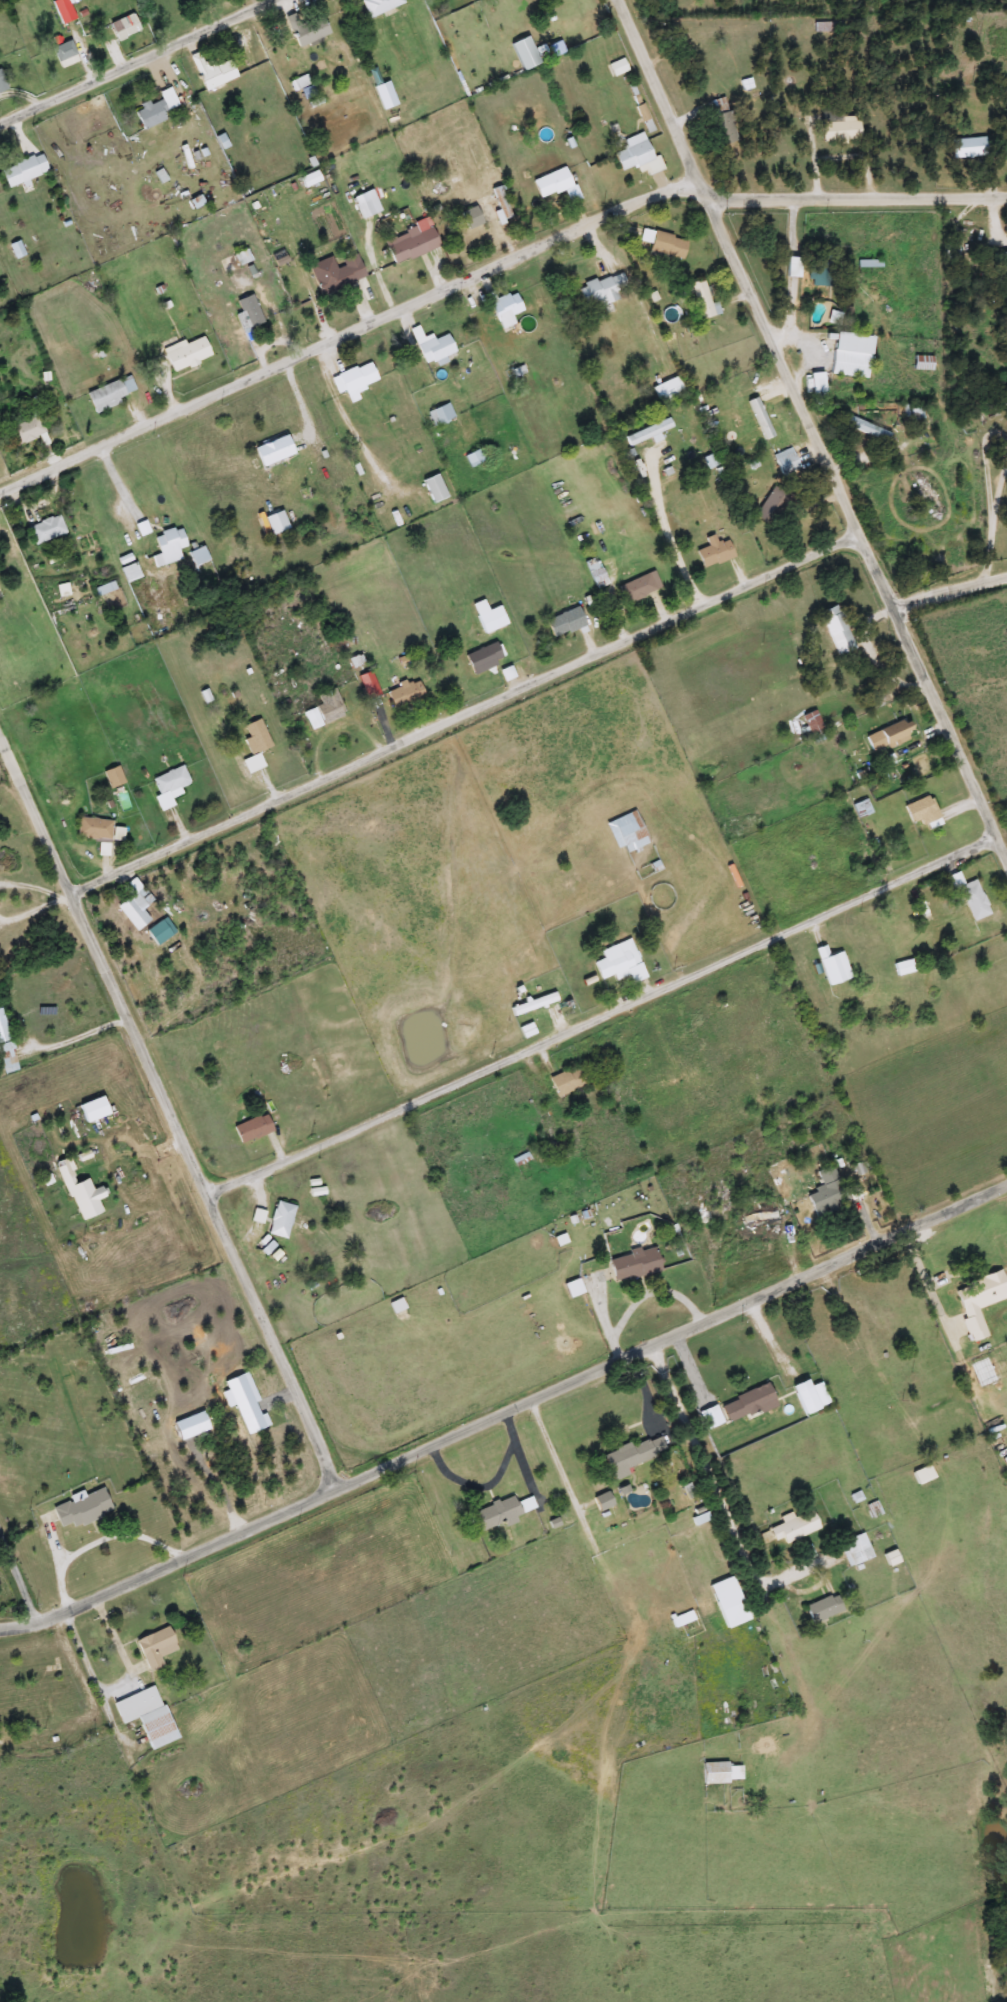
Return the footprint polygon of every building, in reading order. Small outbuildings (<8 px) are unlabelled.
[(50,3),(56,0),(67,0),(76,19),(60,26),(50,3)] [(369,18),(361,0),(402,0),(404,4),(369,18)] [(284,18),(298,11),(302,22),(321,14),(330,34),(298,48),(284,18)] [(554,33),(551,21),(568,17),(571,29),(554,33)] [(111,25),(133,18),(136,29),(115,36),(111,25)] [(60,69),(51,49),(69,41),(78,62),(60,69)] [(196,74),(228,60),(236,78),(204,92),(196,74)] [(167,121),(141,131),(132,109),(160,99),(157,93),(170,88),(175,103),(163,108),(167,121)] [(820,143),(820,115),(857,115),(857,143),(820,143)] [(642,133),(653,160),(658,158),(663,170),(647,175),(643,164),(620,172),(613,155),(625,150),(622,140),(642,133)] [(950,139),(987,139),(988,157),(951,158),(950,139)] [(4,186),(0,171),(0,167),(41,156),(46,175),(4,186)] [(539,200),(530,181),(563,167),(571,186),(539,200)] [(299,179),(314,172),(318,181),(304,188),(299,179)] [(499,210),(491,189),(499,186),(511,216),(498,222),(494,212),(499,210)] [(376,203),(371,205),(374,214),(361,220),(353,198),(371,190),(376,203)] [(466,231),(458,214),(472,206),(481,223),(466,231)] [(384,244),(429,225),(438,247),(393,266),(384,244)] [(648,253),(650,243),(639,241),(642,229),(686,238),(682,261),(648,253)] [(956,257),(944,257),(944,244),(956,244),(956,257)] [(308,265),(330,256),(333,265),(356,256),(365,279),(321,297),(308,265)] [(808,286),(808,257),(828,257),(828,286),(808,286)] [(797,277),(785,277),(785,258),(797,258),(797,277)] [(598,300),(584,306),(577,288),(620,271),(627,288),(616,292),(619,299),(601,306),(598,300)] [(699,319),(690,284),(704,280),(714,315),(699,319)] [(521,312),(511,315),(513,324),(498,329),(490,300),(516,293),(521,312)] [(241,313),(236,301),(251,294),(262,322),(241,330),(235,315),(241,313)] [(447,334),(454,353),(423,365),(411,330),(418,327),(422,339),(431,335),(433,339),(447,334)] [(865,379),(828,375),(833,333),(870,337),(865,379)] [(210,357),(171,373),(161,351),(201,335),(210,357)] [(931,370),(913,370),(913,357),(931,357),(931,370)] [(330,377),(369,361),(377,381),(355,390),(359,399),(349,403),(345,391),(337,394),(330,377)] [(809,374),(822,373),(825,402),(812,403),(809,374)] [(91,410),(85,391),(130,377),(136,396),(91,410)] [(661,406),(651,389),(672,377),(682,394),(661,406)] [(454,418),(433,427),(427,412),(448,403),(454,418)] [(922,421),(903,421),(903,405),(922,405),(922,421)] [(6,429),(33,413),(44,432),(17,448),(6,429)] [(672,428),(628,448),(623,438),(668,417),(672,428)] [(252,449),(286,436),(293,454),(260,467),(252,449)] [(780,479),(773,454),(792,448),(799,474),(780,479)] [(482,460),(470,467),(464,457),(477,450),(482,460)] [(420,481),(436,474),(446,498),(431,504),(420,481)] [(766,525),(753,515),(773,489),(786,498),(766,525)] [(34,547),(26,529),(57,514),(65,533),(34,547)] [(181,559),(156,568),(151,557),(159,555),(152,537),(179,527),(186,547),(177,550),(181,559)] [(701,568),(695,551),(707,547),(704,538),(714,535),(716,543),(728,540),(733,559),(701,568)] [(209,560),(193,568),(186,554),(202,546),(209,560)] [(140,576),(127,583),(120,571),(133,564),(140,576)] [(661,588),(625,605),(617,588),(653,571),(661,588)] [(93,588),(114,584),(115,592),(95,596),(93,588)] [(470,606),(482,600),(487,612),(499,606),(507,625),(483,635),(470,606)] [(856,649),(837,657),(819,612),(837,604),(856,649)] [(552,640),(544,622),(576,607),(585,626),(552,640)] [(463,656),(494,644),(502,663),(471,675),(463,656)] [(359,674),(372,671),(378,695),(364,698),(359,674)] [(385,691),(416,678),(423,697),(393,709),(385,691)] [(315,707),(321,704),(317,695),(334,687),(345,714),(322,724),(315,707)] [(824,728),(811,736),(800,717),(812,709),(824,728)] [(272,746),(258,752),(264,767),(247,774),(241,760),(251,756),(244,740),(249,738),(243,725),(259,718),(272,746)] [(909,738),(871,754),(864,736),(902,719),(909,738)] [(151,778),(182,765),(189,783),(178,788),(180,793),(170,797),(173,805),(159,811),(153,797),(158,795),(151,778)] [(124,783),(108,788),(103,770),(118,766),(124,783)] [(910,827),(903,804),(931,795),(938,818),(910,827)] [(625,853),(610,820),(633,809),(648,843),(625,853)] [(110,841),(75,837),(78,817),(112,821),(110,841)] [(972,922),(957,888),(952,890),(946,876),(957,872),(963,884),(975,879),(990,914),(972,922)] [(150,904),(146,906),(154,918),(134,931),(117,904),(140,889),(150,904)] [(916,903),(924,900),(931,916),(922,919),(916,903)] [(176,932),(156,946),(146,931),(165,917),(176,932)] [(599,949),(631,939),(644,979),(628,984),(624,972),(598,980),(593,963),(603,959),(599,949)] [(826,985),(815,948),(824,946),(827,955),(841,951),(849,979),(826,985)] [(913,971),(896,975),(894,964),(911,960),(913,971)] [(558,1001),(513,1017),(509,1007),(555,992),(558,1001)] [(2,1074),(0,1066),(0,1007),(1,1007),(17,1071),(2,1074)] [(589,1082),(557,1098),(548,1080),(580,1064),(589,1082)] [(109,1115),(82,1123),(76,1105),(102,1096),(109,1115)] [(272,1131),(240,1146),(232,1127),(264,1113),(272,1131)] [(101,1212),(78,1221),(55,1163),(68,1158),(77,1182),(87,1178),(92,1190),(101,1186),(105,1197),(97,1200),(101,1212)] [(831,1187),(840,1208),(815,1219),(806,1197),(822,1190),(815,1172),(831,1165),(839,1184),(831,1187)] [(295,1207),(286,1239),(266,1234),(276,1201),(295,1207)] [(743,1221),(776,1209),(781,1221),(768,1226),(767,1222),(746,1229),(743,1221)] [(265,1256),(254,1245),(265,1235),(275,1245),(265,1256)] [(607,1258),(653,1245),(660,1270),(614,1283),(607,1258)] [(1001,1270),(1006,1289),(1006,1299),(978,1309),(987,1336),(971,1342),(952,1286),(1001,1270)] [(569,1298),(563,1284),(577,1278),(583,1291),(569,1298)] [(789,1386),(804,1379),(817,1408),(803,1414),(789,1386)] [(775,1405),(727,1424),(719,1403),(767,1384),(775,1405)] [(625,1466),(629,1475),(612,1481),(603,1456),(668,1433),(673,1449),(625,1466)] [(916,1485),(911,1471),(929,1465),(934,1478),(916,1485)] [(73,1527),(71,1523),(60,1527),(52,1508),(70,1501),(69,1499),(102,1486),(112,1512),(73,1527)] [(785,1544),(782,1538),(774,1542),(768,1530),(811,1510),(819,1529),(785,1544)] [(840,1542),(862,1533),(872,1558),(850,1567),(840,1542)] [(814,1556),(803,1561),(799,1550),(810,1546),(814,1556)] [(748,1621),(724,1629),(712,1593),(735,1585),(748,1621)] [(804,1607),(833,1594),(840,1612),(811,1624),(804,1607)] [(675,1627),(672,1620),(690,1612),(693,1620),(675,1627)] [(134,1640),(166,1626),(177,1650),(159,1657),(163,1665),(148,1671),(134,1640)] [(177,1738),(150,1751),(136,1718),(121,1725),(111,1704),(153,1685),(177,1738)] [(702,1763),(741,1763),(741,1783),(702,1783),(702,1763)]
